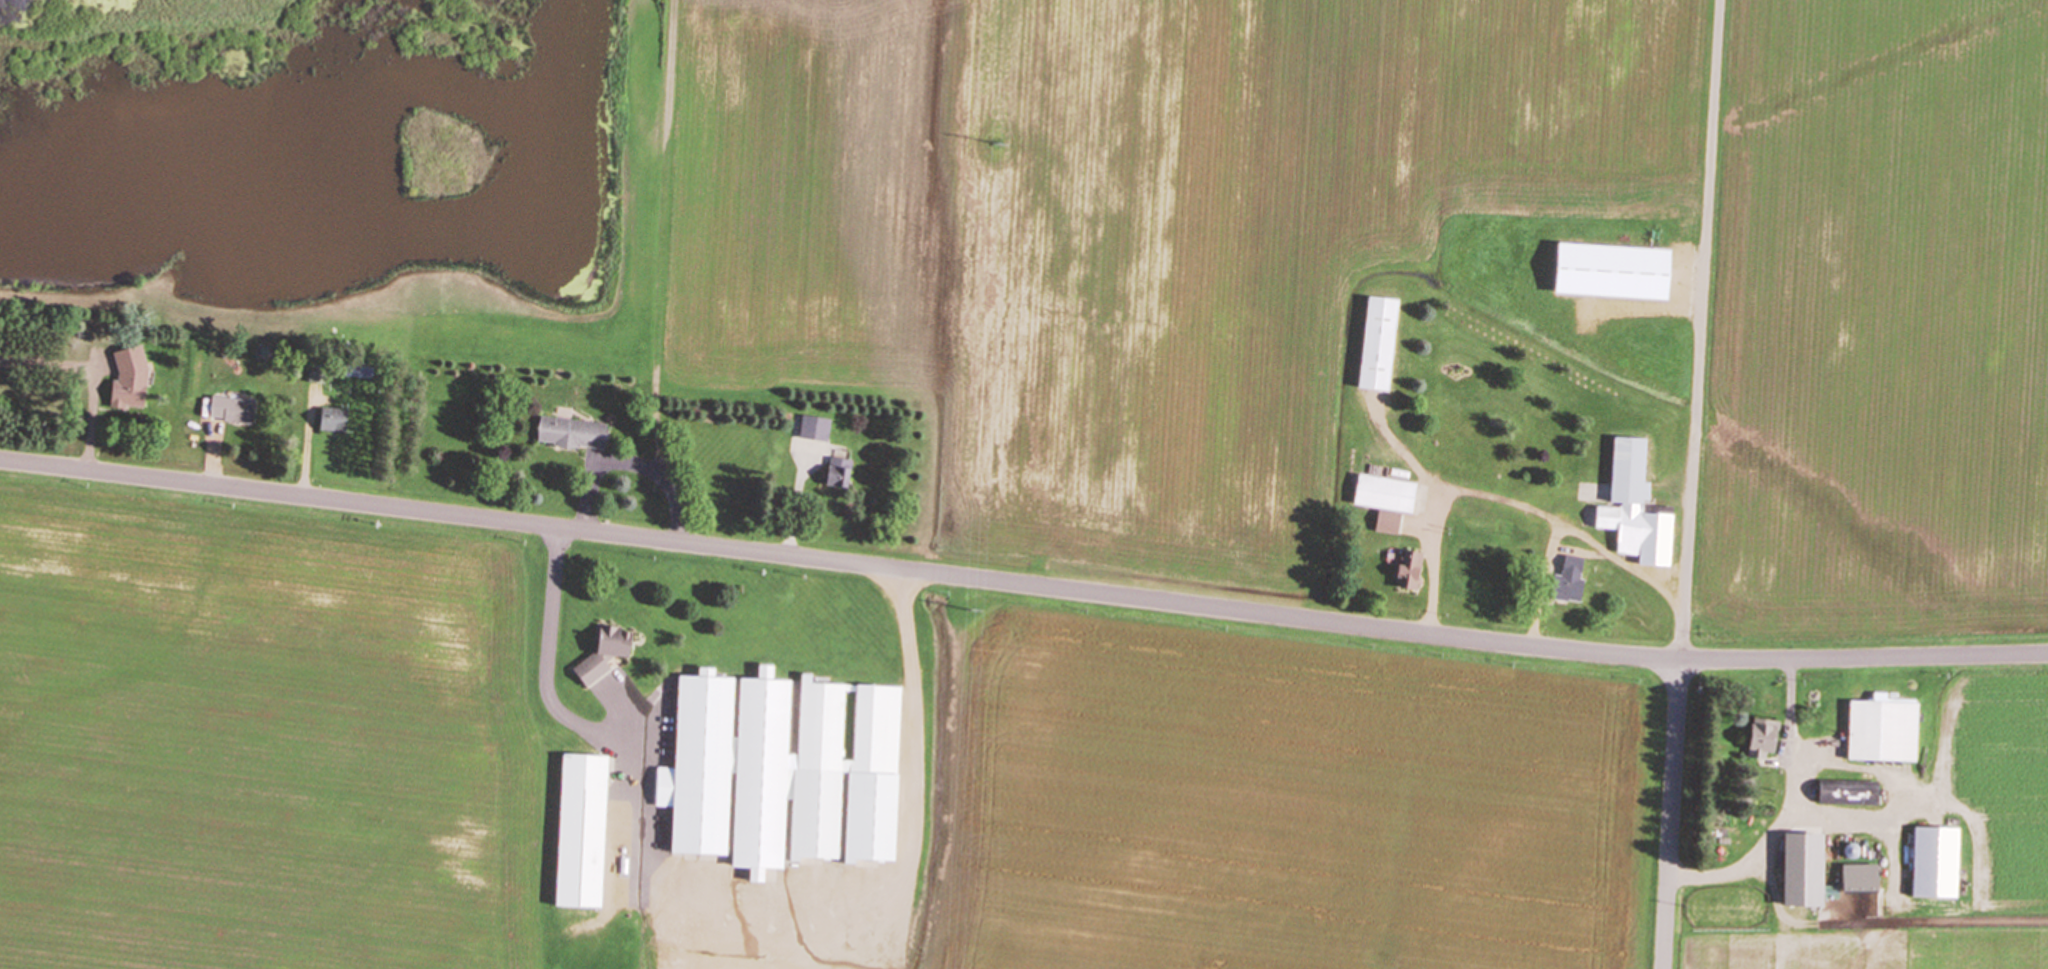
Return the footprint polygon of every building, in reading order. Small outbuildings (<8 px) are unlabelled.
[(1673,307),(1676,251),(1589,247),(1587,304),(1673,307)] [(1393,393),(1403,301),(1371,298),(1362,390),(1393,393)] [(149,410),(151,350),(120,349),(119,381),(115,381),(114,409),(149,410)] [(214,397),(211,421),(257,426),(260,402),(214,397)] [(323,434),(355,434),(355,411),(323,411),(323,434)] [(834,421),(805,416),(801,439),(830,444),(834,421)] [(612,426),(543,418),(540,445),(609,453),(612,426)] [(1674,568),(1677,512),(1653,511),(1655,484),(1650,484),(1652,440),(1618,439),(1614,508),(1598,507),(1597,530),(1621,531),(1619,555),(1643,556),(1643,567),(1674,568)] [(853,490),(853,460),(830,460),(830,490),(853,490)] [(1357,507),(1380,510),(1377,533),(1401,536),(1404,514),(1415,515),(1419,484),(1360,477),(1357,507)] [(1415,554),(1415,566),(1402,566),(1402,591),(1424,591),(1424,554),(1415,554)] [(1553,576),(1552,602),(1585,603),(1588,558),(1564,557),(1563,576),(1553,576)] [(636,629),(604,630),(605,650),(576,668),(588,687),(589,687),(616,670),(616,658),(637,658),(636,629)] [(907,687),(815,683),(815,675),(801,674),(801,682),(776,681),(776,668),(762,667),(761,679),(719,678),(719,672),(704,671),(704,677),(682,676),(678,770),(660,770),(658,807),(676,808),(675,855),(736,857),(735,868),(754,869),(753,883),(777,884),(778,863),(899,868),(907,687)] [(1923,704),(1853,702),(1852,762),(1921,764),(1923,704)] [(1751,757),(1770,759),(1771,754),(1780,755),(1784,723),(1756,719),(1751,757)] [(613,756),(565,755),(561,908),(608,909),(613,756)] [(1878,783),(1824,782),(1824,804),(1877,806),(1878,783)] [(1915,828),(1915,900),(1963,900),(1963,828),(1915,828)] [(1799,866),(1799,919),(1820,919),(1820,906),(1828,906),(1828,864),(1838,864),(1838,839),(1782,839),(1782,866),(1799,866)]
